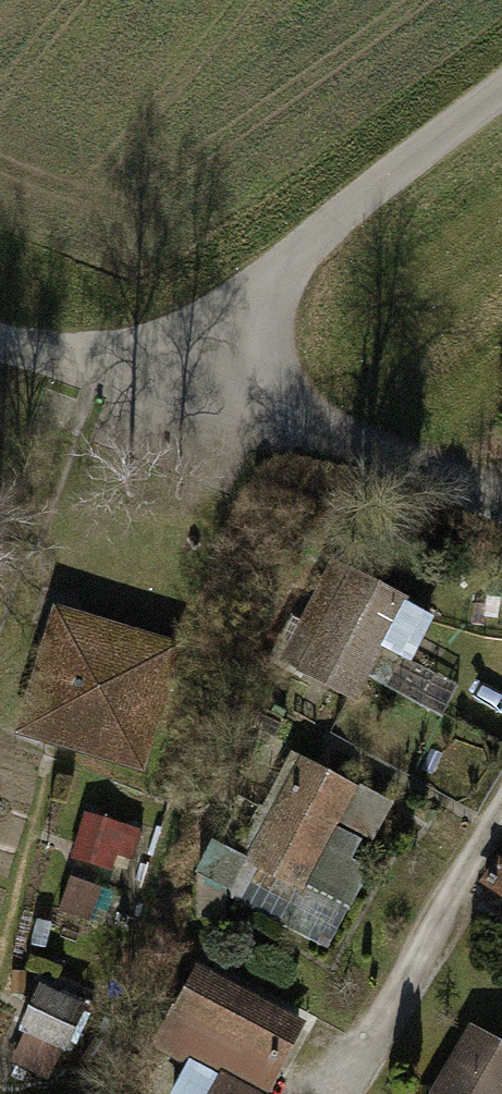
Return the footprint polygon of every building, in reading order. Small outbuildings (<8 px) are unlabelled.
[(272,664),(349,698),(394,597),(318,563),(272,664)] [(45,614),(10,725),(130,762),(165,652),(45,614)] [(288,753),(236,850),(341,907),(362,868),(341,857),(373,799),(288,753)] [(79,805),(64,853),(79,858),(73,877),(133,896),(160,810),(111,795),(105,813),(79,805)] [(471,880),(501,900),(501,843),(493,856),(486,856),(471,880)] [(161,1065),(211,1091),(209,1093),(270,1093),(304,1031),(208,979),(161,1065)] [(0,1061),(40,1078),(51,1053),(55,1055),(76,1007),(30,988),(0,1061)] [(428,1093),(501,1093),(501,1045),(470,1026),(428,1093)]
